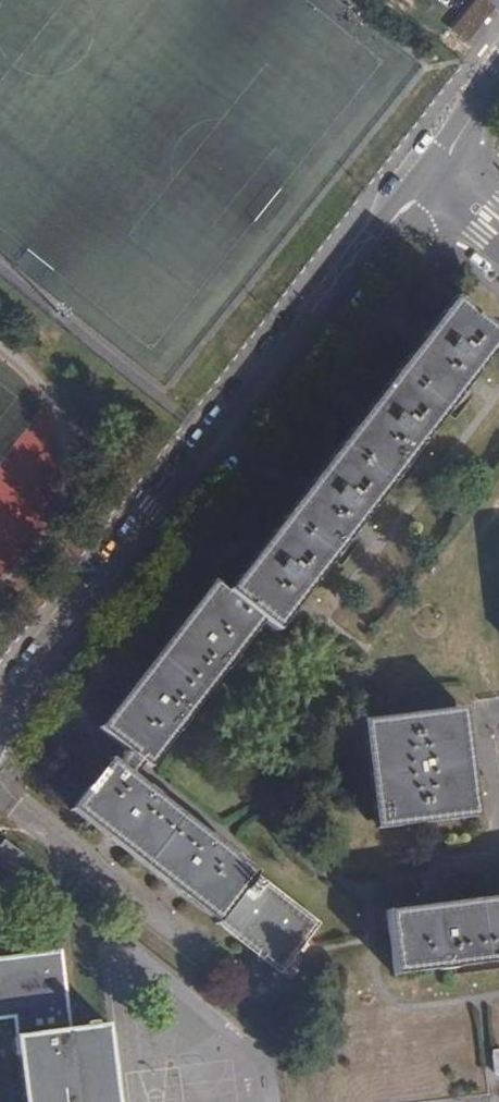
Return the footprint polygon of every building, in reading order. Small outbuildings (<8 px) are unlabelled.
[(466,302),(238,594),(223,582),(106,732),(152,769),(269,618),(286,632),(498,359),(498,329),(466,302)] [(468,716),(395,724),(407,815),(481,804),(468,716)] [(324,923),(118,762),(82,812),(287,971),(324,923)] [(7,842),(0,850),(0,863),(19,878),(32,861),(7,842)] [(391,916),(398,975),(498,962),(498,902),(391,916)] [(111,1025),(73,1030),(63,952),(0,960),(0,1020),(15,1018),(26,1101),(121,1101),(111,1025)]
